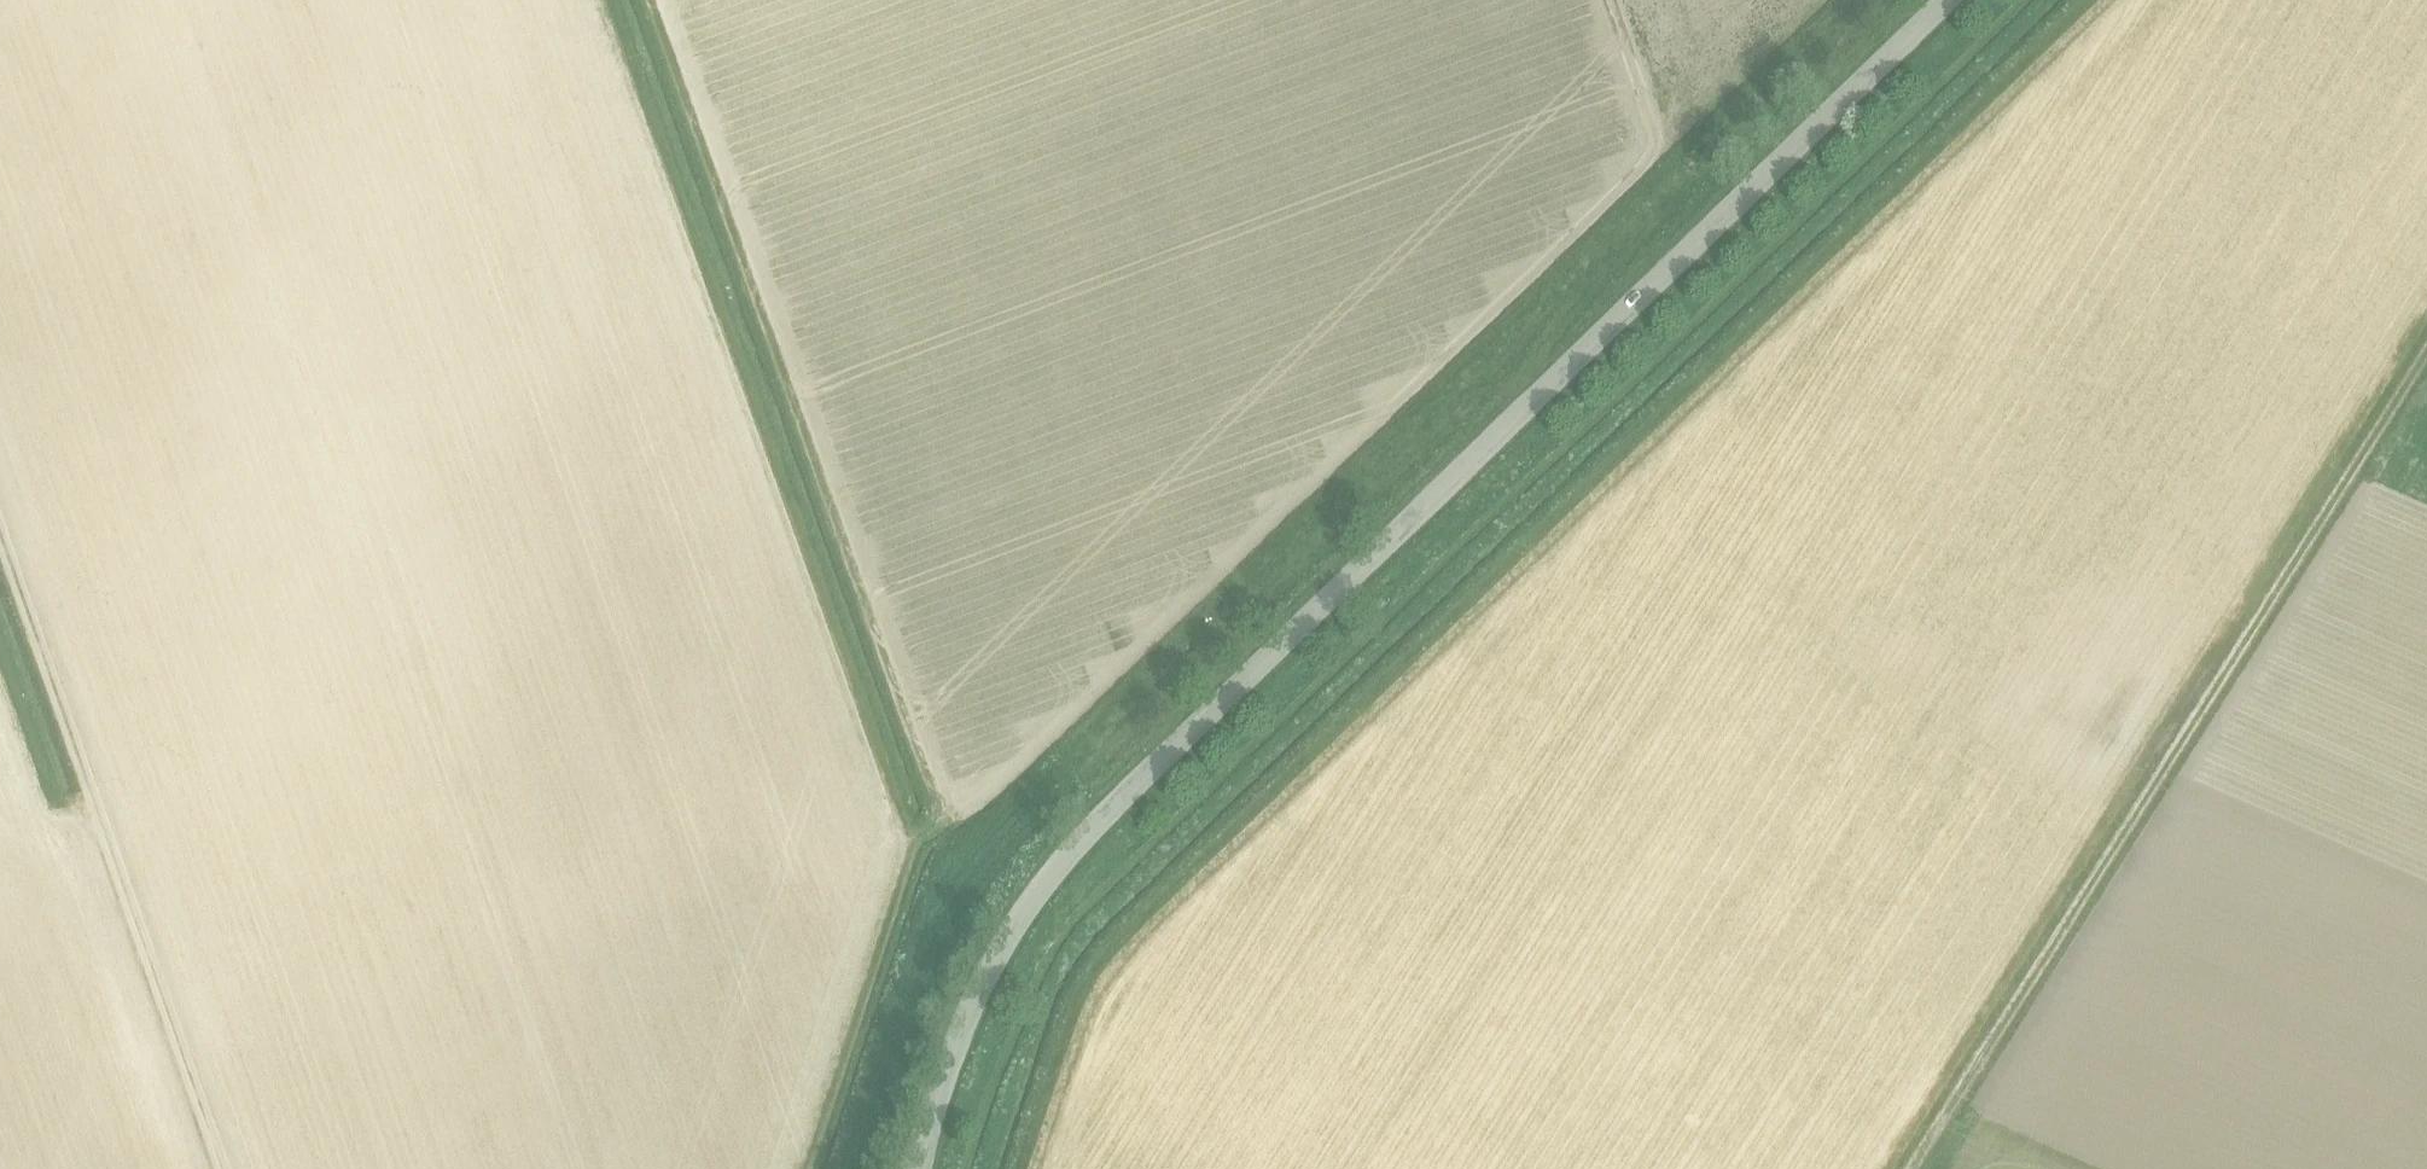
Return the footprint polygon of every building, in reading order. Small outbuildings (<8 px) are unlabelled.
[(1424,520),(1409,526),(1416,543),(1431,536),(1424,520)]
